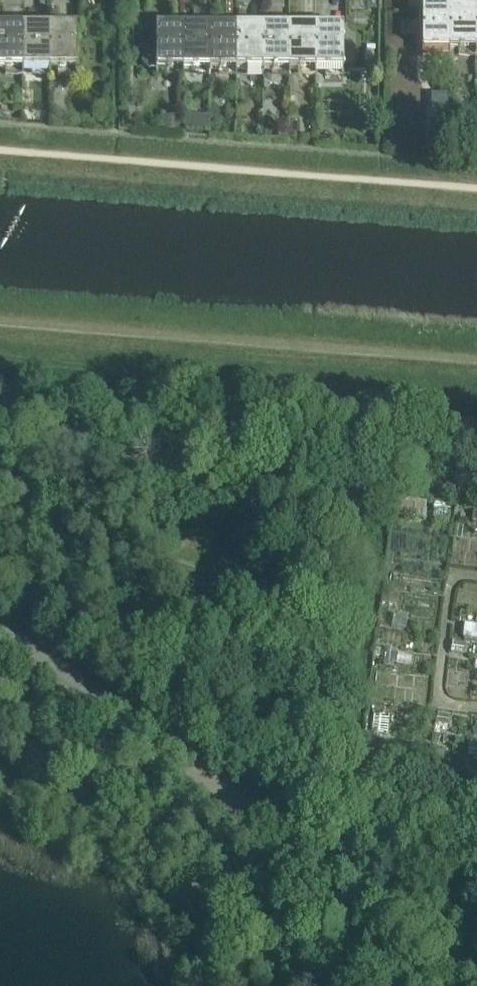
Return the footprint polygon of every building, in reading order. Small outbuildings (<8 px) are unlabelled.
[(421,49),(448,49),(449,10),(421,10),(421,49)] [(475,10),(449,10),(448,49),(475,49),(475,10)] [(0,30),(0,69),(22,69),(22,30),(0,30)] [(49,30),(22,30),(22,69),(49,69),(49,30)] [(76,30),(49,30),(49,69),(76,69),(76,30)] [(156,30),(156,33),(142,33),(141,62),(149,69),(182,69),(183,30),(156,30)] [(182,69),(209,69),(209,30),(183,30),(182,69)] [(209,30),(209,69),(235,69),(235,30),(209,30)] [(235,69),(262,69),(262,30),(235,30),(235,69)] [(262,69),(288,69),(288,30),(262,30),(262,69)] [(288,69),(315,69),(315,30),(288,30),(288,69)] [(342,30),(315,30),(315,69),(342,69),(342,30)] [(196,116),(196,131),(208,131),(208,120),(208,116),(196,116)] [(413,151),(414,141),(391,139),(390,149),(413,151)] [(428,654),(428,643),(385,643),(385,665),(416,665),(416,653),(428,654)] [(466,775),(476,776),(476,751),(467,751),(466,775)]
